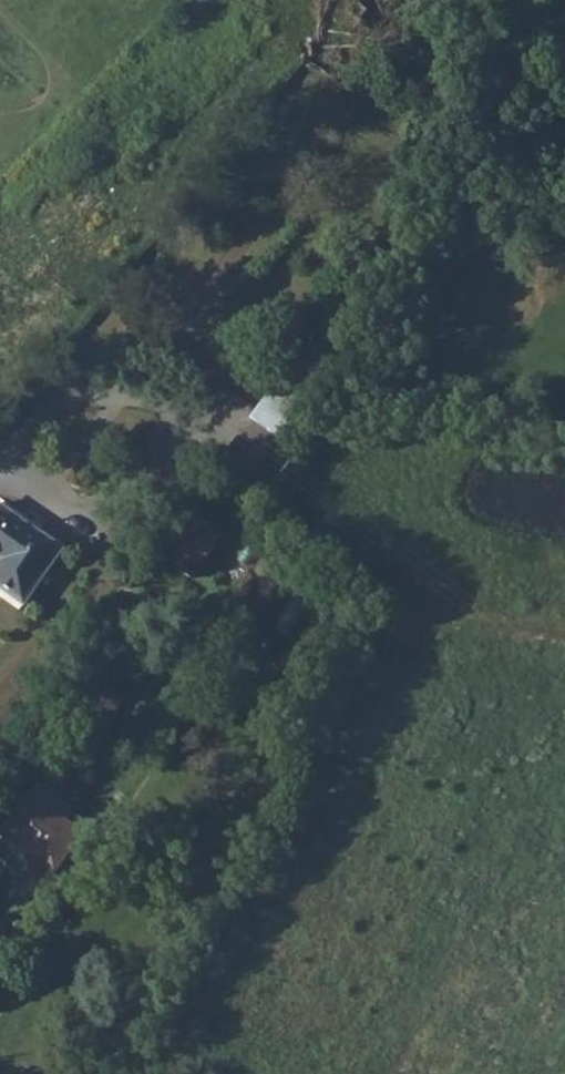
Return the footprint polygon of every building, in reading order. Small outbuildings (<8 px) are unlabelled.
[(225,472),(242,485),(286,424),(274,416),(265,428),(250,418),(225,452),(234,460),(225,472)] [(58,548),(0,508),(0,588),(21,603),(58,548)] [(166,559),(191,579),(224,533),(200,514),(166,559)] [(78,833),(26,795),(0,833),(0,835),(3,837),(0,841),(0,860),(12,868),(10,871),(11,882),(22,890),(33,888),(47,871),(50,873),(78,833)]
